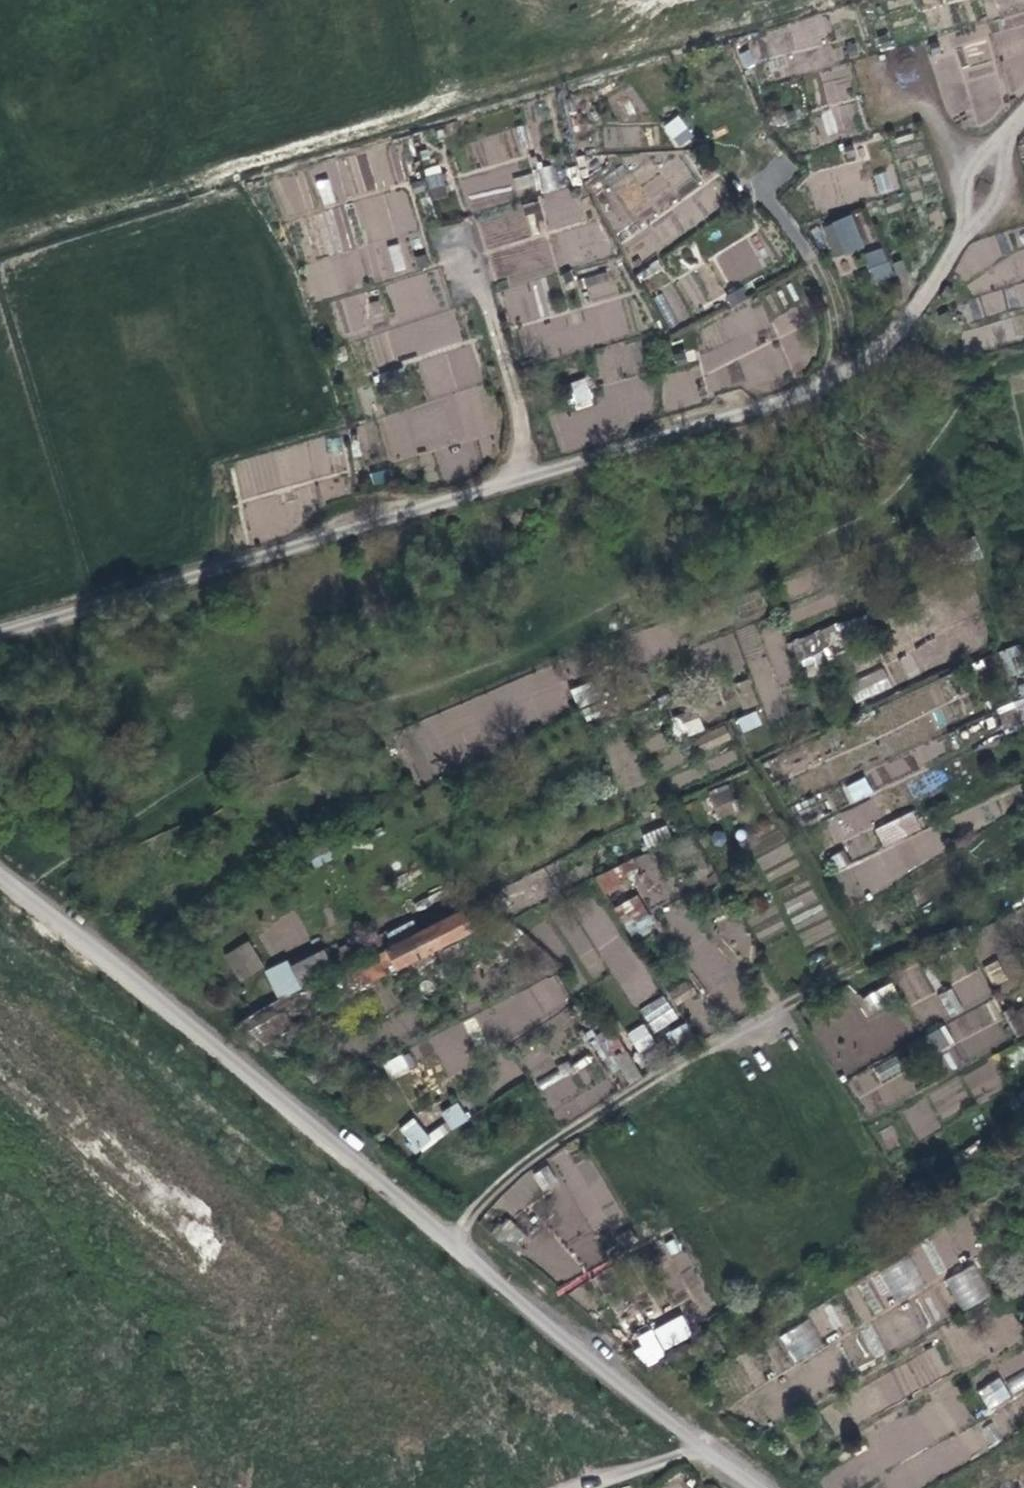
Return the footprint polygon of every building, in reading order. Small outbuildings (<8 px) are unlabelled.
[(824,14),(736,49),(743,68),(832,33),(824,14)] [(847,67),(822,71),(827,103),(852,99),(847,67)] [(818,113),(825,136),(838,131),(831,109),(818,113)] [(661,127),(677,149),(695,136),(679,114),(661,127)] [(317,179),(320,204),(357,200),(356,190),(401,184),(397,147),(339,155),(342,176),(317,179)] [(543,199),(476,219),(496,284),(499,283),(511,326),(540,317),(529,279),(556,271),(544,234),(586,221),(576,185),(561,189),(554,164),(534,170),(543,199)] [(441,165),(425,168),(431,200),(447,197),(441,165)] [(877,194),(898,191),(894,169),(873,172),(877,194)] [(514,176),(516,192),(533,190),(531,174),(514,176)] [(401,237),(416,234),(407,188),(355,198),(372,278),(408,271),(401,237)] [(328,256),(302,265),(313,300),(365,283),(340,206),(314,215),(328,256)] [(864,210),(854,213),(862,244),(873,241),(864,210)] [(852,216),(822,225),(832,258),(862,248),(852,216)] [(749,239),(714,252),(727,285),(762,272),(749,239)] [(861,256),(876,282),(894,272),(880,246),(861,256)] [(582,277),(588,301),(616,294),(610,269),(582,277)] [(493,438),(473,342),(463,344),(455,308),(444,310),(436,272),(386,282),(394,322),(389,323),(395,354),(416,350),(427,404),(379,415),(388,459),(493,438)] [(761,305),(701,327),(702,363),(709,382),(741,381),(775,368),(774,336),(815,322),(768,323),(792,315),(791,287),(738,306),(761,305)] [(385,298),(368,301),(366,292),(339,297),(345,331),(389,323),(385,298)] [(668,326),(679,320),(665,293),(654,299),(668,326)] [(587,378),(567,383),(575,409),(594,404),(587,378)] [(802,671),(850,651),(838,622),(790,641),(802,671)] [(999,652),(1009,677),(1023,671),(1023,666),(1016,645),(999,652)] [(907,677),(919,673),(911,653),(899,657),(907,677)] [(856,703),(892,685),(882,666),(847,683),(856,703)] [(414,774),(574,720),(557,670),(397,724),(414,774)] [(902,727),(909,744),(930,735),(922,716),(955,702),(944,678),(875,708),(886,733),(902,727)] [(587,682),(570,690),(578,707),(595,700),(587,682)] [(742,733),(762,724),(756,710),(736,719),(742,733)] [(704,730),(699,714),(672,722),(676,738),(704,730)] [(702,754),(732,738),(724,723),(694,739),(702,754)] [(851,804),(873,793),(865,776),(843,787),(851,804)] [(738,811),(729,784),(707,792),(716,818),(738,811)] [(844,837),(883,818),(873,798),(834,817),(844,837)] [(915,812),(876,830),(884,848),(923,830),(915,812)] [(665,825),(641,836),(647,848),(671,837),(665,825)] [(852,898),(946,852),(933,825),(839,870),(852,898)] [(759,868),(791,858),(781,827),(749,837),(759,868)] [(614,908),(632,939),(655,925),(637,894),(614,908)] [(478,900),(356,962),(367,982),(487,921),(478,900)] [(578,914),(630,1007),(654,994),(602,901),(578,914)] [(240,982),(265,966),(248,939),(223,955),(240,982)] [(289,966),(298,985),(331,969),(322,950),(289,966)] [(992,986),(1007,979),(999,960),(984,966),(992,986)] [(919,966),(897,975),(909,1004),(931,994),(919,966)] [(955,1067),(1011,1040),(978,972),(940,990),(954,1019),(926,1033),(937,1055),(947,1050),(955,1067)] [(863,996),(870,1011),(899,998),(892,982),(863,996)] [(638,1010),(654,1034),(678,1018),(663,994),(638,1010)] [(1005,1011),(1014,1033),(1023,1028),(1023,1003),(1005,1011)] [(286,1016),(256,1017),(257,1037),(287,1035),(286,1016)] [(626,1033),(638,1053),(654,1043),(643,1023),(626,1033)] [(673,1044),(691,1035),(685,1023),(667,1032),(673,1044)] [(445,1077),(476,1066),(462,1024),(431,1034),(445,1077)] [(383,1063),(389,1078),(416,1067),(409,1051),(383,1063)] [(555,1122),(613,1097),(594,1053),(536,1078),(555,1122)] [(863,1113),(908,1096),(893,1059),(849,1076),(863,1113)] [(962,1075),(974,1100),(1003,1086),(991,1061),(962,1075)] [(460,1102),(440,1111),(449,1131),(469,1121),(460,1102)] [(413,1117),(397,1128),(417,1155),(447,1133),(440,1124),(426,1134),(413,1117)] [(592,1156),(573,1163),(568,1150),(557,1154),(578,1211),(608,1200),(592,1156)] [(544,1193),(559,1184),(547,1164),(532,1174),(544,1193)] [(506,1217),(491,1234),(513,1252),(528,1234),(506,1217)] [(881,1271),(895,1297),(922,1282),(908,1256),(881,1271)] [(961,1312),(991,1296),(974,1264),(944,1280),(961,1312)] [(632,1336),(642,1361),(694,1341),(684,1316),(632,1336)] [(807,1319),(779,1337),(795,1363),(824,1345),(807,1319)] [(1023,1387),(1023,1371),(1006,1381),(1013,1393),(1023,1387)] [(999,1377),(977,1390),(988,1409),(1011,1396),(999,1377)]
